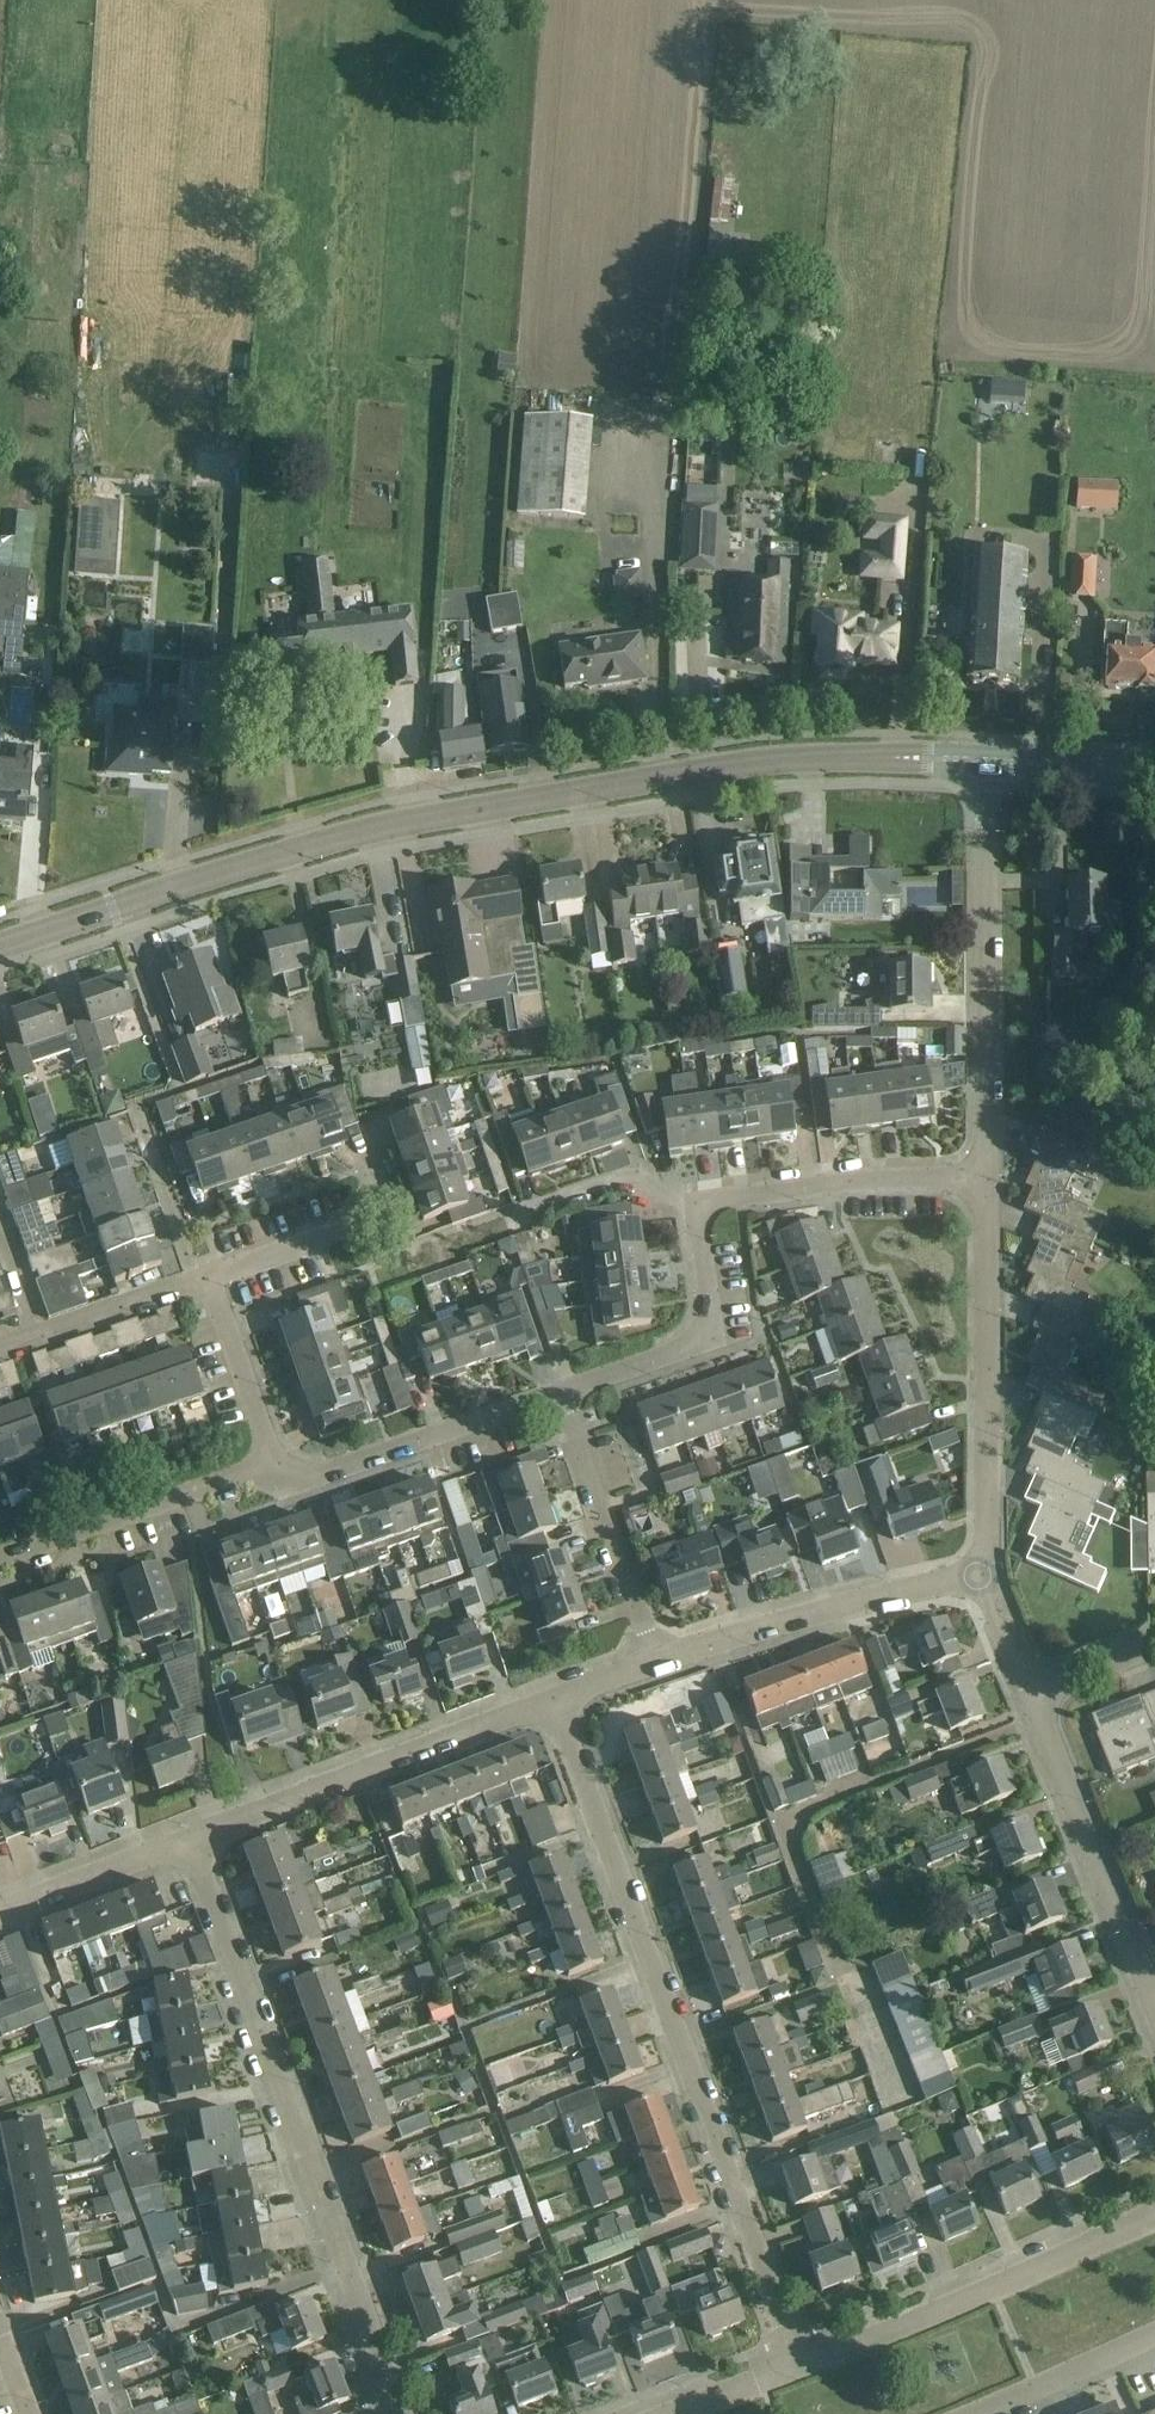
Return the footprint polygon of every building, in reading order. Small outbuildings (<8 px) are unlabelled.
[(732,262),(736,178),(712,177),(708,261),(732,262)] [(498,355),(495,378),(513,380),(516,357),(498,355)] [(593,422),(525,416),(516,514),(584,520),(593,422)] [(1078,481),(1076,509),(1097,511),(1097,503),(1117,504),(1118,484),(1078,481)] [(79,503),(75,562),(113,565),(117,505),(79,503)] [(716,505),(682,503),(679,569),(713,571),(716,505)] [(903,524),(865,521),(863,540),(882,542),(881,561),(862,559),(860,578),(898,581),(903,524)] [(23,621),(24,610),(28,569),(10,568),(11,539),(0,537),(0,619),(23,621)] [(507,544),(506,570),(523,570),(524,544),(507,544)] [(1026,556),(974,553),(966,679),(966,681),(968,681),(1017,684),(1019,684),(1020,682),(1019,682),(1026,556)] [(465,557),(447,556),(444,603),(463,604),(465,571),(464,571),(465,557)] [(1098,560),(1074,559),(1072,597),(1096,599),(1098,560)] [(297,640),(285,641),(284,641),(269,643),(270,653),(247,656),(250,684),(252,707),(276,704),(276,705),(287,704),(286,703),(309,700),(305,663),(391,653),(395,686),(417,684),(414,660),(408,609),(334,617),(328,560),(301,563),(307,617),(302,617),(303,622),(295,623),(297,640)] [(768,562),(768,583),(730,582),(728,616),(733,616),(732,633),(727,632),(725,664),(782,666),(784,667),(788,563),(768,562)] [(621,600),(650,596),(645,568),(616,573),(621,600)] [(521,628),(516,595),(485,601),(491,634),(521,628)] [(860,618),(820,615),(816,669),(823,670),(823,679),(843,680),(844,671),(851,672),(852,663),(893,666),(896,629),(860,626),(860,618)] [(23,621),(0,619),(0,640),(5,640),(3,655),(21,657),(23,641),(21,641),(23,621)] [(469,624),(456,624),(457,638),(470,637),(469,624)] [(1142,651),(1142,645),(1129,645),(1130,626),(1106,625),(1104,657),(1111,657),(1109,690),(1140,692),(1144,697),(1152,697),(1154,694),(1154,652),(1142,651)] [(153,627),(154,654),(171,653),(170,627),(153,627)] [(124,628),(124,652),(151,653),(152,628),(124,628)] [(647,681),(640,635),(559,647),(565,688),(600,683),(601,688),(647,681)] [(211,660),(187,659),(185,689),(169,688),(168,700),(142,698),(141,709),(115,707),(112,745),(108,745),(106,773),(129,775),(129,771),(170,774),(173,726),(205,728),(205,736),(206,736),(211,660)] [(527,748),(516,673),(475,679),(486,754),(512,751),(515,753),(524,752),(527,748)] [(467,726),(462,693),(440,697),(437,734),(444,771),(481,765),(474,724),(467,726)] [(23,827),(27,782),(31,783),(33,759),(34,747),(17,745),(15,761),(0,759),(0,825),(23,827)] [(850,838),(850,871),(856,871),(856,899),(828,899),(828,870),(790,870),(790,922),(880,922),(880,899),(901,899),(901,875),(867,876),(867,871),(868,871),(868,838),(850,838)] [(715,863),(720,897),(731,895),(733,907),(738,906),(742,927),(784,921),(780,898),(778,899),(770,843),(755,845),(754,841),(739,843),(740,847),(725,850),(727,861),(715,863)] [(665,869),(664,866),(649,868),(656,919),(682,916),(687,956),(710,953),(706,924),(700,925),(693,879),(679,881),(677,868),(665,869)] [(584,902),(578,868),(539,875),(544,904),(537,905),(541,930),(559,927),(556,907),(584,902)] [(614,929),(607,929),(613,966),(635,963),(629,923),(656,919),(649,868),(632,871),(633,874),(621,875),(623,888),(608,890),(614,929)] [(1068,885),(1069,934),(1053,934),(1053,936),(1054,936),(1054,979),(1076,979),(1075,951),(1085,951),(1085,935),(1120,934),(1120,907),(1104,908),(1103,884),(1100,884),(1099,883),(1098,881),(1097,879),(1095,879),(1094,878),(1092,878),(1090,879),(1088,880),(1087,882),(1086,884),(1068,885)] [(513,881),(473,888),(485,955),(525,949),(513,881)] [(473,886),(429,894),(433,917),(436,933),(440,932),(450,989),(514,978),(517,999),(512,999),(517,1033),(519,1033),(521,1045),(547,1041),(545,1029),(534,947),(525,949),(485,955),(473,888),(473,886)] [(611,966),(606,929),(603,906),(582,908),(589,959),(590,959),(592,971),(611,968),(611,966)] [(371,914),(330,922),(334,945),(336,956),(360,952),(365,980),(381,977),(382,981),(394,979),(392,964),(394,964),(393,957),(380,960),(378,948),(376,937),(371,914)] [(308,972),(299,933),(264,942),(269,965),(273,980),(282,978),(287,999),(308,994),(303,973),(308,972)] [(745,994),(737,944),(711,948),(719,998),(745,994)] [(222,989),(209,955),(187,963),(187,965),(190,964),(192,970),(181,974),(180,972),(174,974),(175,976),(166,980),(165,977),(164,978),(172,1000),(177,1014),(186,1011),(194,1033),(239,1017),(228,987),(222,989)] [(394,964),(392,964),(394,979),(400,1012),(421,1008),(412,960),(394,964)] [(870,1030),(895,1030),(896,1030),(896,1029),(881,1029),(881,1012),(891,1012),(891,1014),(928,1013),(928,967),(891,968),(891,999),(865,1004),(865,1006),(866,1010),(837,1011),(837,1005),(812,1011),(812,1030),(870,1030)] [(101,985),(80,993),(89,1020),(74,1025),(75,1029),(82,1050),(85,1058),(95,1088),(100,1086),(97,1077),(108,1073),(101,1053),(118,1047),(109,1021),(132,1014),(128,1001),(120,979),(118,980),(116,974),(99,980),(101,985)] [(85,1058),(82,1050),(75,1029),(64,1033),(53,1002),(12,1016),(22,1043),(6,1048),(17,1081),(35,1075),(32,1065),(70,1052),(73,1062),(85,1058)] [(673,1045),(679,1044),(689,1043),(687,1027),(671,1029),(673,1045)] [(431,1068),(423,1029),(404,1032),(412,1072),(431,1068)] [(658,1048),(673,1045),(671,1029),(655,1032),(658,1048)] [(965,1058),(965,1029),(945,1030),(945,1058),(965,1058)] [(895,1030),(870,1030),(870,1031),(870,1039),(871,1049),(871,1050),(871,1040),(895,1040),(895,1030)] [(704,1053),(704,1049),(722,1046),(720,1038),(689,1043),(679,1044),(680,1057),(704,1053)] [(272,1048),(266,1049),(266,1054),(267,1054),(267,1060),(271,1059),(290,1057),(310,1055),(309,1039),(272,1042),(272,1048)] [(871,1050),(871,1049),(870,1039),(846,1039),(846,1050),(871,1050)] [(207,1076),(193,1040),(172,1048),(186,1084),(207,1076)] [(753,1041),(735,1044),(737,1055),(755,1052),(753,1041)] [(722,1046),(704,1049),(704,1053),(705,1060),(730,1056),(728,1045),(722,1046)] [(310,1055),(290,1057),(291,1068),(315,1065),(314,1055),(310,1055)] [(290,1057),(271,1059),(272,1070),(291,1068),(290,1057)] [(916,1074),(900,1076),(907,1129),(913,1129),(912,1122),(931,1120),(928,1096),(943,1094),(943,1091),(966,1088),(966,1071),(940,1074),(939,1064),(915,1067),(916,1074)] [(547,1067),(521,1071),(523,1081),(548,1077),(547,1075),(548,1075),(547,1067)] [(264,1069),(242,1077),(245,1086),(267,1078),(264,1069)] [(852,1137),(858,1136),(850,1083),(848,1084),(845,1070),(830,1072),(831,1079),(809,1082),(814,1112),(828,1110),(832,1134),(851,1131),(852,1137)] [(548,1075),(547,1075),(548,1077),(549,1086),(573,1082),(572,1071),(548,1075)] [(901,1130),(907,1129),(900,1076),(883,1079),(882,1071),(874,1072),(882,1127),(900,1124),(901,1130)] [(882,1127),(874,1072),(866,1073),(868,1081),(850,1083),(858,1136),(864,1136),(863,1130),(882,1127)] [(601,1102),(585,1108),(601,1157),(607,1156),(605,1150),(624,1143),(616,1120),(630,1115),(622,1093),(620,1087),(615,1074),(594,1081),(598,1094),(601,1102)] [(683,1077),(694,1149),(712,1147),(713,1153),(719,1152),(712,1100),(695,1102),(693,1094),(698,1094),(695,1075),(683,1077)] [(733,1077),(743,1142),(761,1139),(762,1146),(768,1145),(759,1083),(744,1085),(742,1076),(733,1077)] [(675,1152),(694,1149),(683,1077),(671,1079),(674,1097),(678,1096),(679,1104),(662,1107),(662,1109),(655,1110),(650,1097),(634,1102),(646,1136),(665,1129),(670,1159),(676,1158),(675,1152)] [(728,1098),(712,1100),(719,1152),(725,1151),(724,1145),(743,1142),(733,1077),(726,1078),(728,1098)] [(234,1078),(217,1084),(221,1094),(237,1088),(234,1078)] [(759,1083),(768,1145),(774,1144),(773,1138),(793,1135),(789,1110),(804,1108),(800,1078),(760,1084),(760,1083),(759,1083)] [(217,1084),(201,1090),(204,1100),(221,1094),(217,1084)] [(302,1101),(302,1102),(322,1159),(328,1157),(326,1151),(344,1145),(336,1123),(354,1116),(347,1094),(345,1088),(344,1087),(303,1102),(302,1101)] [(397,1144),(391,1146),(393,1152),(403,1148),(442,1136),(453,1132),(447,1115),(452,1114),(443,1088),(436,1091),(408,1100),(414,1118),(391,1125),(397,1144)] [(119,1092),(100,1099),(106,1117),(125,1111),(119,1092)] [(187,1094),(170,1100),(174,1110),(190,1105),(187,1094)] [(485,1095),(474,1099),(482,1123),(493,1119),(492,1117),(485,1095)] [(322,1159),(302,1102),(286,1107),(283,1099),(276,1102),(297,1162),(314,1155),(316,1161),(322,1159)] [(279,1168),(297,1162),(276,1102),(275,1102),(278,1111),(271,1113),(273,1120),(258,1126),(275,1176),(281,1174),(279,1168)] [(559,1109),(576,1160),(594,1154),(596,1159),(601,1157),(585,1108),(569,1114),(566,1106),(559,1109)] [(559,1109),(535,1117),(554,1174),(560,1172),(558,1166),(576,1160),(559,1109)] [(506,1112),(492,1117),(493,1119),(513,1178),(527,1173),(528,1176),(531,1175),(531,1177),(540,1174),(539,1172),(547,1170),(548,1175),(554,1174),(535,1117),(533,1110),(508,1119),(506,1112)] [(58,1133),(51,1113),(32,1119),(38,1139),(58,1133)] [(1057,1122),(1052,1133),(1064,1139),(1070,1126),(1057,1121),(1057,1122)] [(482,1147),(492,1144),(484,1122),(482,1123),(474,1125),(482,1147)] [(232,1126),(250,1178),(267,1172),(269,1178),(275,1176),(258,1126),(241,1131),(239,1124),(232,1126)] [(66,1142),(74,1165),(121,1149),(113,1126),(91,1134),(66,1142)] [(250,1178),(232,1126),(223,1129),(226,1137),(211,1142),(228,1192),(234,1190),(232,1184),(250,1178)] [(1070,1126),(1064,1139),(1095,1153),(1108,1158),(1113,1146),(1070,1126)] [(1034,1190),(1025,1210),(1043,1218),(1096,1240),(1104,1221),(1088,1214),(1090,1210),(1073,1202),(1075,1198),(1066,1194),(1076,1172),(1085,1176),(1095,1153),(1064,1139),(1052,1133),(1043,1129),(1032,1153),(1040,1156),(1030,1179),(1039,1183),(1036,1191),(1034,1190)] [(403,1148),(393,1152),(395,1158),(401,1156),(407,1173),(463,1154),(461,1147),(456,1149),(456,1148),(448,1151),(442,1136),(403,1148)] [(228,1192),(211,1142),(196,1148),(193,1140),(170,1148),(180,1176),(194,1171),(202,1194),(221,1188),(223,1194),(228,1192)] [(490,1171),(500,1167),(492,1144),(482,1147),(490,1171)] [(129,1172),(121,1149),(74,1165),(79,1179),(70,1182),(73,1192),(82,1189),(129,1172)] [(0,1157),(0,1179),(1,1181),(4,1189),(26,1182),(16,1152),(0,1157)] [(407,1193),(409,1199),(458,1182),(453,1166),(461,1163),(465,1161),(463,1154),(407,1173),(413,1191),(407,1193)] [(508,1191),(500,1167),(490,1171),(498,1194),(508,1191)] [(137,1196),(129,1172),(82,1189),(86,1202),(78,1204),(82,1215),(137,1196)] [(12,1213),(34,1205),(26,1182),(4,1189),(12,1213)] [(464,1199),(458,1182),(409,1199),(411,1205),(417,1203),(423,1221),(448,1213),(452,1226),(487,1215),(482,1201),(475,1203),(472,1196),(464,1199)] [(98,1236),(145,1219),(137,1196),(82,1215),(78,1216),(86,1239),(98,1235),(98,1236)] [(34,1205),(12,1213),(20,1236),(42,1229),(34,1205)] [(581,1258),(646,1248),(645,1242),(639,1243),(636,1224),(603,1229),(598,1207),(585,1212),(587,1231),(577,1233),(581,1258)] [(775,1238),(787,1270),(828,1256),(834,1254),(829,1241),(824,1243),(817,1223),(822,1221),(822,1220),(798,1228),(794,1215),(765,1225),(770,1240),(775,1238)] [(1096,1240),(1043,1218),(1033,1241),(1041,1244),(1031,1267),(1040,1271),(1037,1278),(1035,1277),(1025,1298),(1044,1306),(1097,1328),(1105,1309),(1089,1302),(1091,1297),(1074,1290),(1076,1285),(1067,1282),(1077,1260),(1085,1264),(1096,1240)] [(153,1242),(145,1219),(98,1236),(106,1258),(153,1242)] [(52,1239),(56,1238),(52,1225),(42,1229),(20,1236),(28,1260),(55,1250),(52,1239)] [(522,1270),(532,1266),(537,1265),(526,1234),(511,1239),(522,1269),(522,1270)] [(83,1292),(78,1279),(82,1277),(91,1274),(95,1273),(109,1268),(114,1283),(128,1279),(128,1281),(131,1280),(130,1278),(142,1274),(142,1272),(161,1266),(153,1242),(132,1249),(106,1258),(92,1263),(87,1265),(84,1266),(77,1268),(40,1281),(36,1282),(39,1291),(44,1307),(48,1319),(87,1305),(83,1292)] [(55,1250),(28,1260),(33,1273),(37,1272),(40,1281),(77,1268),(70,1246),(64,1248),(64,1247),(55,1250)] [(646,1248),(581,1258),(584,1283),(644,1274),(641,1256),(647,1255),(646,1248)] [(828,1256),(787,1270),(799,1304),(817,1297),(845,1286),(845,1285),(841,1274),(835,1276),(828,1256)] [(468,1263),(444,1271),(448,1281),(472,1273),(469,1263),(468,1263)] [(522,1270),(527,1283),(528,1288),(539,1284),(532,1266),(522,1270)] [(509,1287),(512,1295),(482,1305),(485,1314),(502,1362),(527,1354),(523,1344),(537,1339),(519,1286),(527,1283),(522,1270),(522,1269),(513,1272),(509,1287)] [(425,1289),(448,1281),(444,1271),(422,1279),(425,1289)] [(588,1307),(590,1307),(653,1298),(652,1292),(646,1293),(644,1274),(584,1283),(588,1307)] [(828,1330),(870,1315),(875,1313),(871,1301),(865,1302),(858,1282),(863,1280),(863,1279),(845,1285),(845,1286),(817,1297),(828,1330)] [(2,1286),(0,1287),(0,1314),(14,1309),(9,1295),(5,1296),(2,1286)] [(304,1318),(281,1327),(287,1345),(282,1347),(284,1353),(332,1336),(327,1319),(335,1316),(325,1287),(296,1297),(299,1305),(304,1318)] [(539,1317),(549,1314),(540,1290),(530,1293),(539,1317)] [(653,1298),(590,1307),(596,1347),(620,1343),(618,1329),(651,1324),(648,1305),(654,1304),(653,1298)] [(377,1302),(365,1307),(371,1322),(383,1318),(377,1302)] [(1026,1386),(1045,1394),(1097,1417),(1106,1397),(1090,1389),(1092,1385),(1075,1378),(1077,1373),(1068,1369),(1078,1348),(1086,1352),(1097,1328),(1044,1306),(1034,1328),(1041,1332),(1031,1354),(1041,1359),(1037,1366),(1035,1365),(1026,1386)] [(497,1364),(502,1362),(485,1314),(470,1319),(467,1310),(459,1313),(477,1365),(495,1358),(497,1364)] [(553,1312),(549,1314),(539,1317),(548,1345),(563,1340),(553,1312)] [(477,1365),(459,1313),(452,1316),(455,1324),(439,1330),(456,1379),(461,1377),(459,1371),(477,1365)] [(877,1335),(870,1315),(828,1330),(840,1363),(844,1361),(857,1357),(887,1345),(886,1345),(882,1333),(877,1335)] [(158,1317),(148,1320),(155,1339),(164,1336),(158,1317)] [(388,1335),(383,1319),(373,1322),(378,1339),(388,1335)] [(145,1343),(155,1339),(148,1320),(138,1324),(145,1343)] [(402,1347),(393,1350),(399,1366),(404,1383),(414,1379),(409,1363),(421,1358),(429,1381),(448,1375),(450,1381),(456,1379),(439,1330),(424,1336),(421,1327),(398,1335),(399,1340),(402,1347)] [(118,1352),(112,1333),(102,1336),(109,1355),(118,1352)] [(109,1355),(102,1336),(93,1340),(99,1359),(109,1355)] [(332,1336),(284,1353),(286,1359),(291,1357),(298,1374),(350,1356),(347,1348),(338,1351),(332,1336)] [(887,1345),(857,1357),(869,1389),(911,1375),(916,1373),(912,1360),(907,1362),(899,1342),(905,1340),(904,1338),(886,1345),(887,1345)] [(73,1368),(66,1349),(56,1352),(63,1371),(73,1368)] [(383,1353),(389,1369),(399,1366),(393,1350),(383,1353)] [(162,1359),(178,1406),(203,1397),(193,1369),(192,1370),(185,1351),(162,1359)] [(63,1371),(56,1352),(47,1356),(53,1375),(63,1371)] [(298,1394),(300,1400),(349,1383),(344,1366),(352,1363),(350,1356),(298,1374),(304,1392),(298,1394)] [(139,1367),(155,1414),(178,1406),(162,1359),(139,1367)] [(735,1374),(751,1421),(784,1410),(767,1363),(755,1367),(757,1372),(737,1379),(735,1374)] [(132,1422),(155,1414),(139,1367),(115,1375),(132,1422)] [(839,1382),(834,1367),(811,1376),(816,1390),(839,1382)] [(703,1385),(702,1385),(719,1433),(751,1421),(735,1374),(723,1378),(725,1384),(704,1391),(703,1385)] [(92,1383),(109,1430),(132,1422),(115,1375),(92,1383)] [(911,1375),(869,1389),(880,1420),(874,1423),(881,1443),(931,1426),(924,1407),(928,1405),(924,1393),(918,1395),(911,1375)] [(349,1383),(300,1400),(302,1406),(308,1403),(320,1441),(372,1422),(358,1380),(349,1383)] [(86,1438),(109,1430),(92,1383),(69,1391),(86,1438)] [(670,1396),(670,1397),(686,1444),(719,1433),(702,1385),(690,1389),(692,1395),(672,1402),(670,1396)] [(62,1446),(86,1438),(69,1391),(46,1399),(62,1446)] [(1036,1453),(1027,1474),(1045,1482),(1072,1493),(1098,1505),(1107,1484),(1091,1477),(1093,1473),(1076,1465),(1078,1461),(1069,1457),(1079,1436),(1087,1440),(1097,1417),(1045,1394),(1035,1416),(1042,1420),(1032,1442),(1041,1447),(1038,1454),(1036,1453)] [(653,1455),(686,1444),(670,1397),(658,1401),(660,1406),(639,1413),(638,1408),(636,1408),(655,1462),(656,1462),(656,1461),(655,1461),(653,1455)] [(4,1413),(21,1460),(44,1452),(28,1405),(4,1413)] [(21,1460),(4,1413),(0,1415),(0,1468),(21,1460)] [(953,1433),(927,1442),(932,1455),(958,1446),(953,1433)] [(186,1434),(172,1439),(175,1450),(190,1445),(186,1434)] [(778,1440),(763,1445),(767,1457),(782,1451),(778,1440)] [(784,1458),(767,1464),(782,1504),(798,1498),(784,1458)] [(881,1460),(880,1458),(853,1468),(864,1498),(865,1498),(864,1495),(876,1491),(894,1540),(942,1523),(930,1487),(895,1499),(890,1485),(881,1488),(872,1462),(879,1460),(881,1460)] [(496,1516),(547,1499),(537,1469),(532,1470),(532,1469),(521,1473),(516,1460),(480,1473),(496,1516)] [(92,1461),(59,1472),(64,1488),(97,1476),(92,1461)] [(715,1463),(696,1469),(701,1482),(719,1476),(715,1463)] [(678,1494),(695,1488),(694,1487),(700,1485),(694,1467),(661,1479),(667,1497),(677,1493),(678,1494)] [(853,1468),(834,1475),(848,1514),(867,1507),(864,1498),(853,1468)] [(426,1482),(402,1490),(419,1539),(423,1551),(430,1548),(433,1543),(430,1535),(443,1531),(426,1482)] [(455,1482),(442,1486),(457,1530),(471,1525),(455,1482)] [(1037,1541),(1028,1562),(1099,1592),(1108,1572),(1092,1565),(1094,1560),(1077,1553),(1079,1549),(1070,1545),(1080,1523),(1088,1527),(1093,1518),(1111,1526),(1117,1513),(1098,1505),(1072,1493),(1045,1482),(1035,1504),(1043,1508),(1033,1530),(1043,1535),(1039,1542),(1037,1541)] [(689,1562),(678,1566),(677,1563),(673,1561),(662,1565),(661,1569),(662,1572),(658,1573),(670,1608),(710,1594),(704,1577),(723,1570),(710,1535),(708,1527),(700,1504),(695,1489),(695,1488),(678,1494),(683,1510),(691,1507),(691,1517),(696,1530),(695,1540),(682,1545),(689,1562)] [(380,1497),(397,1547),(419,1539),(402,1490),(380,1497)] [(380,1497),(358,1505),(377,1561),(388,1557),(386,1551),(397,1547),(380,1497)] [(547,1499),(496,1516),(504,1539),(493,1543),(496,1552),(468,1562),(472,1573),(547,1547),(542,1535),(553,1531),(553,1530),(557,1528),(547,1499)] [(804,1514),(787,1520),(790,1529),(791,1531),(791,1532),(796,1547),(798,1551),(799,1554),(816,1548),(822,1566),(857,1554),(849,1531),(838,1502),(820,1508),(804,1514)] [(337,1521),(325,1525),(344,1578),(378,1566),(376,1561),(377,1561),(358,1505),(334,1513),(337,1521)] [(647,1505),(622,1514),(625,1523),(633,1520),(651,1514),(647,1505)] [(330,1582),(344,1578),(325,1525),(312,1529),(308,1517),(284,1526),(301,1575),(325,1566),(330,1582)] [(746,1520),(714,1531),(719,1545),(727,1567),(743,1562),(749,1581),(765,1575),(767,1580),(782,1575),(780,1570),(786,1568),(782,1556),(798,1551),(796,1547),(791,1532),(791,1531),(790,1529),(754,1541),(746,1520)] [(284,1526),(262,1533),(269,1552),(279,1582),(285,1599),(307,1591),(301,1575),(284,1526)] [(475,1539),(470,1526),(457,1530),(462,1544),(475,1539)] [(240,1541),(257,1590),(279,1582),(262,1533),(240,1541)] [(1149,1535),(1131,1535),(1132,1574),(1149,1573),(1149,1535)] [(225,1573),(209,1578),(233,1648),(250,1642),(235,1597),(257,1590),(240,1541),(230,1544),(229,1540),(218,1544),(219,1548),(216,1549),(225,1573)] [(551,1560),(547,1547),(472,1573),(499,1564),(503,1577),(515,1573),(515,1574),(528,1569),(534,1586),(520,1591),(525,1603),(538,1599),(577,1585),(567,1556),(562,1557),(562,1556),(551,1560)] [(126,1580),(121,1582),(137,1626),(154,1620),(160,1638),(179,1632),(181,1638),(192,1634),(192,1635),(194,1635),(186,1564),(184,1564),(188,1595),(170,1601),(159,1569),(144,1574),(143,1571),(143,1569),(124,1576),(125,1578),(126,1580)] [(446,1566),(430,1572),(435,1585),(451,1580),(446,1566)] [(389,1595),(393,1608),(407,1603),(415,1600),(413,1593),(408,1579),(405,1571),(396,1575),(402,1591),(389,1595)] [(435,1585),(430,1572),(415,1577),(408,1579),(413,1593),(435,1585)] [(474,1580),(456,1586),(467,1617),(485,1611),(474,1580)] [(79,1584),(56,1592),(74,1643),(96,1635),(99,1645),(113,1640),(97,1594),(84,1599),(79,1584)] [(577,1585),(525,1603),(525,1605),(539,1600),(549,1630),(537,1634),(541,1646),(577,1634),(572,1621),(583,1617),(583,1616),(587,1615),(577,1585)] [(56,1592),(33,1600),(44,1630),(51,1651),(74,1643),(56,1592)] [(389,1594),(379,1597),(384,1611),(393,1608),(389,1595),(389,1594)] [(0,1617),(0,1619),(19,1673),(54,1661),(51,1651),(44,1630),(33,1600),(10,1608),(12,1613),(0,1617)] [(407,1603),(393,1608),(384,1611),(383,1611),(392,1637),(399,1634),(403,1645),(419,1639),(407,1603)] [(332,1611),(315,1617),(316,1617),(321,1633),(338,1627),(332,1611)] [(321,1633),(316,1617),(294,1625),(299,1640),(321,1633)] [(2,1667),(6,1677),(19,1673),(0,1619),(0,1668),(2,1667)] [(289,1636),(284,1623),(270,1628),(274,1641),(289,1636)] [(438,1653),(426,1657),(432,1675),(444,1671),(450,1685),(451,1684),(453,1690),(472,1684),(470,1678),(488,1672),(470,1623),(453,1629),(457,1643),(437,1650),(438,1653)] [(958,1658),(944,1623),(914,1635),(914,1636),(887,1647),(883,1639),(867,1645),(879,1675),(895,1669),(892,1663),(921,1651),(928,1670),(958,1658)] [(340,1628),(319,1635),(323,1647),(344,1640),(340,1628)] [(172,1649),(176,1662),(195,1655),(194,1641),(172,1649)] [(268,1651),(267,1644),(254,1648),(257,1658),(265,1656),(268,1665),(276,1663),(272,1650),(269,1651),(269,1650),(268,1651)] [(853,1644),(825,1655),(843,1701),(871,1690),(853,1644)] [(177,1662),(163,1667),(179,1712),(201,1704),(195,1655),(176,1662),(177,1662)] [(324,1681),(307,1687),(314,1708),(310,1710),(317,1731),(340,1723),(338,1718),(353,1713),(346,1696),(362,1690),(359,1683),(354,1666),(350,1655),(333,1661),(335,1668),(321,1673),(324,1681)] [(825,1655),(798,1665),(815,1711),(843,1701),(825,1655)] [(354,1666),(359,1683),(371,1679),(376,1694),(379,1693),(383,1704),(398,1699),(399,1703),(422,1695),(413,1670),(407,1672),(402,1656),(384,1662),(382,1656),(365,1662),(365,1663),(354,1666)] [(788,1722),(815,1711),(798,1665),(770,1676),(788,1722)] [(787,1722),(788,1722),(770,1676),(742,1686),(755,1719),(760,1732),(779,1725),(782,1731),(789,1728),(787,1722)] [(982,1719),(968,1684),(936,1697),(937,1699),(917,1706),(911,1693),(887,1702),(896,1723),(919,1713),(923,1722),(943,1714),(950,1731),(982,1719)] [(94,1703),(90,1690),(74,1696),(78,1709),(94,1703)] [(302,1736),(286,1690),(270,1696),(269,1693),(231,1706),(246,1748),(279,1736),(282,1743),(302,1736)] [(1093,1716),(1101,1739),(1105,1737),(1108,1746),(1102,1748),(1114,1776),(1154,1759),(1154,1692),(1142,1698),(1141,1697),(1093,1716)] [(121,1704),(121,1694),(102,1700),(103,1707),(102,1707),(108,1745),(127,1742),(121,1704)] [(734,1726),(723,1695),(702,1703),(713,1733),(734,1726)] [(47,1720),(53,1738),(72,1731),(66,1713),(47,1720)] [(669,1718),(622,1736),(622,1737),(624,1737),(633,1763),(665,1751),(666,1751),(679,1747),(695,1740),(692,1731),(676,1737),(669,1718)] [(888,1736),(883,1721),(861,1730),(867,1745),(888,1736)] [(167,1751),(147,1759),(150,1768),(159,1790),(195,1777),(186,1754),(175,1724),(173,1725),(172,1725),(159,1730),(167,1751)] [(827,1743),(841,1777),(857,1771),(849,1751),(855,1749),(849,1734),(827,1743)] [(730,1742),(726,1749),(729,1758),(743,1752),(738,1739),(730,1742)] [(695,1741),(679,1747),(682,1755),(698,1749),(695,1741)] [(514,1800),(515,1800),(520,1798),(529,1794),(524,1780),(535,1776),(535,1777),(537,1777),(523,1742),(522,1743),(523,1745),(497,1755),(509,1786),(509,1787),(514,1800)] [(827,1743),(807,1750),(812,1766),(818,1763),(826,1783),(841,1777),(827,1743)] [(72,1772),(62,1775),(73,1803),(82,1800),(89,1816),(123,1803),(115,1781),(101,1744),(84,1750),(89,1765),(72,1772)] [(665,1751),(633,1763),(643,1790),(676,1778),(688,1774),(682,1755),(679,1747),(666,1751),(665,1751)] [(482,1797),(509,1786),(497,1755),(496,1755),(470,1765),(482,1797)] [(969,1777),(948,1785),(961,1816),(981,1808),(981,1809),(991,1805),(1013,1796),(1000,1763),(977,1772),(968,1775),(969,1777)] [(455,1807),(482,1797),(470,1765),(443,1775),(455,1807)] [(18,1806),(30,1839),(49,1832),(51,1838),(66,1833),(64,1826),(67,1824),(61,1808),(73,1803),(59,1766),(45,1771),(46,1773),(22,1782),(22,1780),(4,1782),(2,1769),(0,1769),(0,1813),(18,1806)] [(929,1771),(903,1781),(904,1782),(904,1783),(912,1803),(938,1792),(930,1773),(930,1772),(929,1771)] [(428,1817),(455,1807),(443,1775),(416,1786),(428,1817)] [(784,1792),(778,1776),(762,1782),(774,1812),(816,1796),(811,1782),(784,1792)] [(676,1778),(643,1790),(653,1817),(686,1805),(676,1778)] [(729,1789),(725,1780),(712,1785),(712,1784),(694,1790),(698,1801),(716,1794),(729,1789)] [(416,1786),(390,1796),(390,1794),(388,1795),(401,1828),(428,1817),(416,1786)] [(701,1810),(719,1803),(716,1794),(698,1801),(701,1810)] [(526,1813),(520,1798),(515,1800),(514,1800),(511,1801),(517,1817),(520,1816),(522,1816),(526,1814),(526,1813)] [(686,1805),(653,1817),(663,1843),(661,1843),(662,1845),(696,1832),(686,1805)] [(526,1813),(526,1814),(522,1816),(533,1846),(556,1837),(544,1806),(526,1813)] [(763,1806),(736,1811),(738,1823),(765,1818),(763,1806)] [(484,1812),(490,1828),(499,1824),(493,1808),(484,1812)] [(467,1837),(472,1835),(466,1819),(457,1822),(463,1838),(467,1837)] [(1038,1858),(1024,1824),(993,1836),(994,1838),(985,1841),(979,1825),(956,1835),(909,1854),(916,1872),(973,1847),(978,1859),(1000,1851),(1007,1870),(1038,1858)] [(440,1847),(445,1845),(439,1829),(430,1833),(436,1849),(437,1848),(440,1847)] [(254,1877),(291,1863),(280,1836),(244,1850),(254,1877)] [(412,1838),(404,1841),(410,1858),(419,1854),(412,1838)] [(301,1852),(304,1858),(332,1848),(330,1841),(301,1852)] [(780,1861),(775,1845),(752,1853),(753,1855),(745,1858),(750,1870),(757,1868),(757,1869),(780,1861)] [(332,1848),(304,1858),(306,1865),(307,1865),(334,1855),(332,1848)] [(527,1868),(537,1895),(571,1883),(561,1857),(562,1856),(562,1855),(527,1868)] [(291,1863),(254,1877),(264,1903),(315,1885),(307,1865),(306,1865),(304,1858),(291,1863)] [(683,1899),(745,1876),(742,1867),(730,1871),(728,1866),(711,1872),(706,1859),(672,1872),(672,1873),(673,1873),(683,1899)] [(462,1887),(489,1878),(484,1865),(457,1874),(462,1887)] [(512,1870),(495,1877),(499,1886),(516,1879),(512,1870)] [(315,1885),(264,1903),(274,1930),(276,1929),(310,1916),(324,1911),(351,1901),(362,1897),(362,1896),(397,1883),(395,1876),(359,1889),(359,1888),(347,1892),(348,1895),(322,1904),(315,1885)] [(745,1876),(683,1899),(693,1926),(726,1913),(740,1908),(733,1890),(748,1885),(749,1884),(745,1876)] [(547,1922),(581,1910),(571,1883),(537,1895),(547,1922)] [(840,1883),(820,1891),(829,1918),(850,1910),(840,1883)] [(155,1978),(190,1971),(181,1947),(172,1950),(160,1955),(151,1932),(167,1925),(164,1917),(152,1884),(124,1895),(136,1927),(138,1931),(155,1977),(155,1978)] [(990,1893),(963,1903),(972,1926),(999,1915),(1009,1941),(1012,1940),(1016,1951),(1032,1944),(1029,1936),(1028,1933),(1062,1919),(1048,1884),(1013,1898),(1014,1900),(996,1907),(990,1893)] [(136,1927),(124,1895),(96,1905),(109,1938),(136,1927)] [(362,1897),(351,1901),(324,1911),(326,1918),(365,1904),(362,1897)] [(522,1897),(506,1904),(509,1913),(526,1906),(522,1897)] [(109,1938),(96,1905),(68,1916),(81,1949),(109,1938)] [(436,1906),(424,1910),(431,1929),(443,1924),(436,1906)] [(534,1924),(518,1930),(521,1939),(537,1933),(540,1940),(552,1935),(558,1949),(591,1937),(581,1910),(547,1922),(548,1923),(536,1927),(534,1924)] [(726,1913),(693,1926),(703,1953),(744,1937),(736,1940),(726,1913)] [(68,1916),(40,1926),(53,1959),(81,1949),(68,1916)] [(276,1929),(274,1930),(284,1957),(321,1944),(310,1916),(276,1929)] [(747,1936),(765,1930),(762,1920),(744,1926),(747,1936)] [(362,1943),(357,1930),(333,1939),(337,1952),(362,1943)] [(768,1939),(765,1930),(747,1936),(751,1946),(768,1939)] [(412,1934),(394,1942),(400,1956),(419,1948),(412,1934)] [(0,1970),(0,1976),(2,1981),(17,1976),(32,1970),(18,1935),(3,1941),(9,1957),(13,1966),(0,1970)] [(199,1969),(206,1967),(216,1966),(205,1936),(203,1937),(204,1938),(189,1944),(199,1969)] [(601,1963),(591,1937),(558,1949),(568,1977),(603,1964),(602,1962),(601,1963)] [(744,1937),(703,1953),(713,1979),(758,1963),(758,1962),(753,1964),(744,1937)] [(1038,1945),(960,1976),(969,1998),(1022,1976),(1038,2016),(1073,2002),(1068,1990),(1087,1982),(1091,1980),(1085,1964),(1080,1966),(1073,1946),(1044,1958),(1039,1946),(1038,1945)] [(542,1951),(526,1957),(529,1966),(546,1960),(542,1951)] [(116,1958),(127,1987),(147,1980),(155,1976),(150,1962),(129,1970),(126,1962),(125,1960),(124,1959),(121,1957),(119,1956),(117,1955),(115,1955),(116,1958)] [(872,1967),(882,1993),(912,1981),(902,1955),(872,1967)] [(467,1973),(460,1956),(438,1966),(445,1982),(467,1973)] [(127,1987),(116,1958),(121,1973),(103,1980),(109,1994),(127,1987)] [(758,1963),(713,1979),(723,2006),(721,2006),(722,2008),(756,1995),(756,1994),(767,1990),(770,1999),(788,1993),(785,1983),(768,1989),(758,1963)] [(817,1970),(812,1980),(815,1988),(829,1982),(824,1968),(817,1970)] [(32,1970),(17,1976),(25,1997),(0,2006),(0,2022),(41,2007),(35,1993),(40,1991),(32,1970)] [(304,2011),(337,1999),(327,1972),(294,1984),(304,2011)] [(352,1986),(354,1993),(381,1983),(378,1976),(352,1986)] [(433,1976),(418,1982),(423,1995),(438,1990),(433,1976)] [(152,1984),(158,2014),(193,2007),(187,1978),(152,1984)] [(918,1995),(912,1981),(882,1993),(888,2007),(918,1995)] [(381,1983),(354,1993),(357,2000),(384,1989),(381,1983)] [(85,1986),(66,1993),(71,2008),(90,2001),(85,1986)] [(613,1992),(612,1991),(578,2004),(588,2031),(621,2018),(612,1993),(613,1992)] [(836,2012),(829,1992),(793,2005),(800,2025),(836,2012)] [(898,2034),(929,2022),(918,1995),(888,2007),(898,2034)] [(347,2026),(337,1999),(304,2011),(314,2038),(347,2026)] [(430,2006),(435,2023),(452,2017),(447,2000),(430,2006)] [(58,2020),(65,2039),(79,2033),(94,2029),(119,2022),(110,2001),(58,2020)] [(0,2022),(0,2032),(2,2037),(35,2024),(43,2045),(58,2040),(50,2018),(46,2020),(41,2007),(0,2022)] [(147,2016),(153,2046),(199,2037),(193,2007),(158,2014),(147,2016)] [(1111,2044),(1097,2008),(1066,2021),(1048,2028),(1054,2043),(1058,2041),(1072,2075),(1086,2069),(1080,2056),(1111,2044)] [(733,2035),(743,2061),(805,2038),(802,2030),(786,2036),(779,2017),(766,2022),(766,2021),(731,2034),(732,2036),(733,2035)] [(1043,2035),(1036,2017),(996,2033),(997,2033),(989,2036),(996,2054),(1043,2035)] [(559,2042),(563,2051),(579,2045),(581,2052),(594,2047),(598,2058),(631,2046),(621,2018),(588,2031),(576,2035),(559,2042)] [(909,2060),(939,2048),(929,2022),(898,2034),(909,2060)] [(347,2026),(314,2038),(323,2065),(357,2052),(400,2036),(410,2032),(407,2026),(371,2039),(369,2034),(352,2040),(347,2026)] [(576,2035),(573,2027),(556,2033),(559,2042),(576,2035)] [(85,2032),(65,2039),(75,2066),(94,2061),(85,2032)] [(199,2037),(153,2046),(155,2059),(167,2057),(170,2072),(204,2065),(199,2037)] [(805,2038),(743,2061),(753,2088),(786,2076),(805,2069),(798,2051),(808,2047),(805,2038)] [(66,2060),(58,2040),(43,2045),(51,2066),(66,2060)] [(464,2043),(449,2049),(454,2063),(469,2057),(464,2043)] [(631,2046),(598,2058),(608,2086),(643,2073),(642,2071),(641,2072),(631,2046)] [(939,2048),(909,2060),(920,2087),(950,2075),(939,2048)] [(323,2065),(333,2091),(366,2079),(357,2052),(323,2065)] [(498,2092),(525,2085),(519,2061),(492,2068),(498,2092)] [(210,2095),(204,2065),(170,2072),(172,2086),(156,2089),(159,2105),(210,2095)] [(1108,2082),(1101,2066),(1072,2079),(1079,2095),(1108,2082)] [(79,2075),(84,2089),(99,2086),(93,2070),(79,2075)] [(466,2071),(454,2078),(465,2097),(477,2089),(466,2071)] [(113,2075),(99,2079),(101,2089),(116,2085),(113,2075)] [(956,2091),(950,2075),(920,2087),(926,2102),(956,2091)] [(786,2076),(753,2088),(763,2116),(779,2109),(796,2103),(786,2076)] [(366,2079),(333,2091),(343,2118),(376,2106),(366,2079)] [(825,2092),(822,2082),(804,2088),(807,2098),(825,2092)] [(420,2089),(418,2083),(391,2093),(393,2099),(420,2089)] [(796,2103),(779,2109),(763,2116),(773,2141),(771,2142),(772,2143),(806,2131),(803,2121),(855,2102),(848,2084),(796,2103)] [(99,2086),(84,2089),(93,2113),(107,2107),(99,2086)] [(393,2099),(376,2106),(343,2118),(353,2145),(386,2133),(381,2119),(398,2112),(396,2106),(423,2096),(420,2089),(393,2099)] [(590,2090),(555,2103),(561,2119),(596,2105),(590,2090)] [(961,2109),(954,2092),(937,2100),(944,2116),(961,2109)] [(1031,2119),(1021,2097),(1008,2102),(1029,2152),(1047,2144),(1035,2117),(1031,2119)] [(606,2117),(617,2145),(635,2138),(668,2126),(657,2098),(606,2117)] [(602,2122),(596,2105),(561,2119),(559,2119),(572,2154),(588,2148),(582,2129),(602,2122)] [(1138,2107),(1116,2117),(1112,2110),(1088,2120),(1096,2137),(1106,2132),(1121,2164),(1154,2148),(1154,2146),(1138,2107)] [(544,2109),(529,2115),(534,2127),(549,2122),(544,2109)] [(187,2128),(181,2129),(185,2151),(203,2147),(237,2140),(239,2140),(233,2110),(185,2120),(187,2128)] [(432,2128),(427,2114),(395,2125),(400,2140),(432,2128)] [(88,2142),(72,2145),(107,2139),(105,2134),(104,2132),(102,2133),(96,2117),(81,2123),(88,2142)] [(1081,2132),(1074,2117),(1050,2128),(1057,2143),(1063,2140),(1069,2153),(1051,2161),(1064,2189),(1099,2174),(1086,2145),(1085,2145),(1080,2133),(1081,2132)] [(5,2159),(44,2151),(38,2122),(0,2129),(0,2133),(5,2159)] [(482,2133),(478,2122),(468,2125),(467,2124),(438,2135),(442,2148),(472,2138),(471,2137),(482,2133)] [(144,2156),(136,2123),(108,2129),(120,2163),(137,2157),(144,2156)] [(650,2132),(617,2145),(635,2139),(645,2165),(678,2153),(668,2126),(650,2132)] [(880,2133),(882,2137),(886,2147),(901,2182),(919,2174),(906,2143),(904,2144),(897,2126),(880,2133)] [(971,2129),(953,2137),(965,2165),(984,2157),(972,2129),(972,2128),(971,2129)] [(107,2139),(72,2145),(76,2164),(94,2160),(110,2155),(108,2149),(110,2148),(107,2139)] [(203,2147),(185,2151),(191,2179),(209,2176),(244,2169),(239,2140),(203,2147)] [(997,2157),(983,2163),(986,2170),(992,2183),(990,2183),(995,2194),(1005,2216),(1038,2201),(1030,2184),(1041,2180),(1024,2141),(996,2154),(997,2157)] [(883,2157),(876,2160),(888,2190),(902,2184),(901,2182),(886,2147),(880,2150),(883,2157)] [(44,2151),(5,2159),(11,2188),(50,2180),(48,2170),(44,2151)] [(678,2153),(645,2165),(655,2193),(640,2198),(640,2199),(688,2181),(678,2153)] [(120,2163),(131,2192),(144,2189),(146,2188),(150,2187),(144,2156),(137,2157),(120,2163)] [(787,2170),(782,2172),(795,2207),(817,2198),(827,2195),(826,2194),(839,2190),(827,2156),(814,2161),(805,2164),(787,2170)] [(362,2169),(373,2198),(406,2185),(417,2181),(413,2169),(402,2174),(396,2157),(362,2169)] [(963,2198),(977,2192),(965,2165),(962,2157),(935,2169),(950,2203),(930,2211),(944,2243),(977,2228),(963,2198)] [(584,2188),(600,2182),(592,2161),(577,2167),(584,2188)] [(465,2164),(450,2169),(457,2190),(473,2185),(471,2179),(465,2164)] [(212,2190),(215,2205),(250,2198),(244,2169),(209,2176),(191,2179),(194,2194),(212,2190)] [(117,2174),(102,2180),(109,2198),(124,2193),(117,2174)] [(50,2180),(11,2188),(17,2217),(56,2209),(52,2192),(67,2189),(64,2177),(50,2180)] [(512,2192),(523,2221),(532,2217),(517,2177),(487,2188),(491,2200),(512,2192)] [(688,2181),(640,2199),(650,2226),(698,2209),(688,2181)] [(600,2182),(584,2188),(592,2209),(608,2204),(600,2182)] [(888,2190),(884,2192),(896,2222),(914,2214),(902,2184),(888,2190)] [(406,2185),(373,2198),(383,2225),(416,2213),(406,2185)] [(156,2215),(146,2188),(144,2189),(131,2192),(142,2220),(156,2215)] [(870,2238),(857,2244),(866,2264),(878,2259),(882,2269),(916,2254),(907,2232),(920,2227),(914,2214),(896,2222),(884,2192),(884,2191),(867,2197),(880,2229),(868,2234),(870,2238)] [(109,2198),(89,2202),(93,2219),(115,2215),(130,2209),(124,2193),(109,2198)] [(209,2236),(256,2227),(250,2198),(215,2205),(197,2208),(202,2237),(209,2236)] [(494,2232),(505,2227),(500,2212),(485,2217),(478,2198),(463,2203),(469,2222),(443,2232),(449,2248),(454,2246),(494,2232)] [(439,2236),(429,2208),(416,2213),(383,2225),(393,2253),(439,2236)] [(56,2209),(17,2217),(22,2246),(61,2238),(74,2236),(71,2223),(59,2226),(56,2209)] [(858,2279),(833,2209),(802,2220),(816,2258),(809,2261),(821,2293),(822,2292),(822,2291),(851,2281),(851,2282),(858,2279)] [(152,2247),(167,2244),(156,2215),(142,2220),(152,2247)] [(616,2225),(613,2216),(597,2221),(600,2228),(594,2231),(599,2246),(583,2251),(588,2267),(640,2248),(634,2232),(625,2236),(620,2223),(616,2225)] [(528,2242),(542,2237),(534,2217),(532,2217),(523,2221),(520,2222),(528,2242)] [(215,2265),(261,2256),(256,2227),(209,2236),(215,2265)] [(137,2230),(122,2235),(129,2254),(144,2249),(137,2230)] [(711,2248),(705,2231),(667,2245),(673,2263),(711,2248)] [(462,2268),(502,2254),(494,2232),(454,2246),(462,2268)] [(61,2238),(22,2246),(28,2275),(67,2267),(61,2238)] [(192,2239),(173,2243),(175,2250),(176,2255),(195,2251),(192,2239)] [(167,2244),(152,2247),(161,2273),(177,2270),(171,2256),(176,2255),(173,2243),(167,2244)] [(127,2269),(111,2275),(118,2293),(155,2279),(144,2249),(129,2254),(122,2256),(127,2269)] [(618,2297),(603,2302),(617,2338),(630,2333),(632,2339),(641,2361),(675,2348),(667,2326),(664,2319),(663,2319),(663,2318),(678,2313),(654,2249),(636,2256),(653,2302),(641,2307),(624,2313),(618,2297)] [(545,2251),(529,2258),(532,2267),(548,2261),(545,2251)] [(267,2285),(261,2256),(213,2266),(219,2295),(267,2285)] [(403,2280),(415,2312),(462,2294),(456,2280),(461,2278),(456,2262),(435,2270),(435,2268),(403,2280)] [(67,2267),(28,2275),(34,2304),(73,2296),(73,2295),(87,2290),(82,2264),(67,2267)] [(207,2310),(203,2285),(184,2288),(177,2270),(161,2273),(177,2316),(207,2310)] [(728,2292),(720,2272),(704,2278),(709,2290),(687,2298),(691,2308),(694,2307),(706,2337),(708,2336),(712,2339),(721,2336),(722,2330),(741,2323),(729,2292),(728,2292)] [(591,2278),(577,2283),(581,2291),(587,2294),(596,2291),(591,2278)] [(47,2339),(61,2376),(93,2364),(86,2344),(104,2337),(99,2323),(103,2322),(104,2324),(157,2305),(151,2288),(70,2317),(75,2329),(70,2331),(47,2339)] [(478,2323),(477,2319),(473,2308),(471,2309),(465,2293),(462,2294),(415,2312),(426,2343),(449,2335),(457,2331),(462,2329),(478,2323)] [(489,2336),(547,2313),(541,2296),(521,2304),(520,2302),(482,2317),(489,2336)] [(287,2313),(256,2325),(259,2333),(262,2341),(285,2332),(292,2351),(301,2348),(323,2339),(309,2304),(287,2313)] [(586,2388),(596,2384),(596,2378),(615,2371),(603,2342),(616,2338),(603,2304),(577,2314),(581,2325),(578,2327),(586,2348),(568,2355),(579,2385),(581,2384),(586,2388)] [(216,2324),(206,2328),(213,2346),(253,2330),(246,2312),(216,2324)] [(478,2342),(495,2387),(508,2383),(518,2408),(553,2395),(542,2364),(541,2364),(534,2347),(519,2352),(504,2358),(495,2336),(478,2342)] [(467,2344),(468,2347),(445,2354),(451,2372),(455,2371),(464,2399),(449,2404),(453,2413),(493,2413),(484,2392),(495,2387),(478,2342),(477,2343),(476,2341),(467,2344)] [(61,2376),(73,2410),(124,2392),(118,2373),(153,2360),(147,2344),(93,2364),(61,2376)] [(266,2362),(255,2366),(259,2377),(266,2374),(270,2373),(266,2362)] [(300,2413),(341,2413),(342,2413),(338,2405),(347,2401),(340,2382),(343,2381),(345,2377),(342,2369),(337,2367),(334,2368),(333,2365),(305,2377),(312,2394),(295,2400),(300,2413)] [(270,2373),(259,2377),(266,2395),(293,2385),(287,2368),(271,2373),(270,2373)] [(259,2377),(258,2378),(258,2379),(242,2385),(253,2413),(272,2413),(265,2396),(266,2395),(259,2377)] [(153,2406),(152,2405),(132,2412),(124,2392),(73,2410),(74,2413),(156,2413),(153,2406)] [(153,2406),(156,2413),(158,2413),(170,2410),(166,2401),(153,2406)] [(195,2401),(170,2410),(158,2413),(201,2413),(195,2401)]
